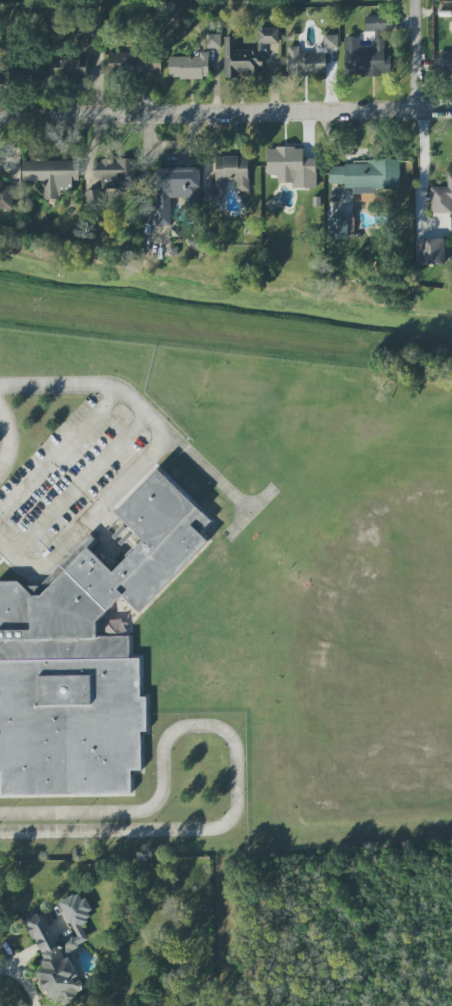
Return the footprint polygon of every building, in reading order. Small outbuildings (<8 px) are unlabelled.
[(365,16),(366,32),(392,31),(391,15),(365,16)] [(225,78),(241,78),(241,74),(263,74),(263,44),(279,44),(279,29),(257,29),(258,49),(236,49),(236,37),(225,37),(225,78)] [(221,48),(221,35),(207,35),(208,49),(221,48)] [(338,35),(324,35),(324,48),(338,49),(338,35)] [(385,39),(373,39),(373,47),(359,47),(359,37),(345,37),(346,76),(390,75),(390,54),(385,54),(385,39)] [(327,75),(326,48),(316,49),(316,53),(300,53),(299,46),(288,47),(288,76),(327,75)] [(170,56),(169,78),(209,79),(209,52),(200,52),(200,57),(170,56)] [(439,52),(439,75),(451,75),(451,52),(439,52)] [(161,73),(162,54),(109,53),(108,72),(161,73)] [(81,59),(56,58),(55,79),(87,81),(87,67),(81,67),(81,59)] [(44,65),(14,64),(13,75),(44,77),(44,65)] [(317,188),(317,158),(304,158),(303,148),(268,148),(268,175),(278,175),(278,183),(293,183),(293,189),(317,188)] [(14,186),(2,185),(2,155),(0,155),(0,209),(13,210),(14,186)] [(249,156),(216,157),(216,191),(210,191),(210,208),(225,208),(225,182),(237,181),(237,191),(249,191),(249,156)] [(135,159),(95,159),(95,190),(87,190),(88,208),(104,208),(104,189),(135,189),(135,159)] [(23,161),(23,181),(44,181),(44,199),(60,199),(60,190),(73,190),(73,181),(80,181),(80,161),(23,161)] [(330,164),(330,184),(345,184),(345,188),(399,187),(399,166),(372,166),(372,163),(330,164)] [(201,198),(200,168),(156,169),(157,200),(151,200),(152,227),(172,226),(171,198),(201,198)] [(448,171),(448,187),(431,187),(431,213),(451,213),(451,171),(448,171)] [(349,239),(348,218),(329,218),(329,240),(349,239)] [(445,264),(445,238),(426,239),(426,265),(445,264)] [(123,511),(152,540),(121,569),(88,538),(45,584),(27,585),(25,581),(2,582),(0,584),(0,630),(6,630),(6,639),(0,639),(0,772),(7,772),(7,794),(137,793),(136,772),(148,772),(147,735),(153,735),(153,693),(146,693),(145,655),(135,655),(134,623),(217,541),(207,532),(218,521),(167,469),(123,511)] [(76,936),(54,946),(40,914),(24,920),(30,934),(35,940),(46,967),(38,973),(45,990),(52,999),(58,997),(64,1005),(68,1003),(83,991),(80,983),(79,977),(69,955),(85,942),(88,941),(81,923),(93,914),(91,909),(79,893),(60,901),(76,936)]
